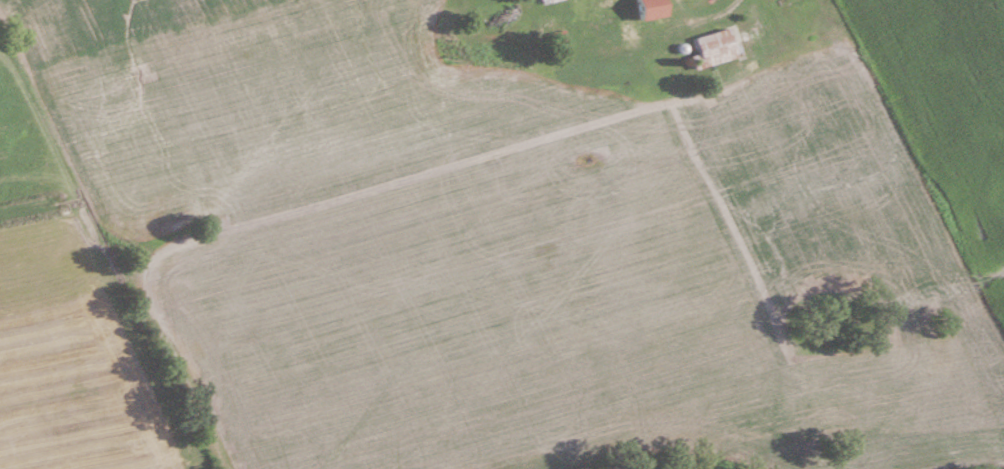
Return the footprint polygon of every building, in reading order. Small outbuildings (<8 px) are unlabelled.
[(666,0),(630,0),(633,21),(668,15),(666,0)] [(740,57),(733,28),(697,37),(704,66),(740,57)]
